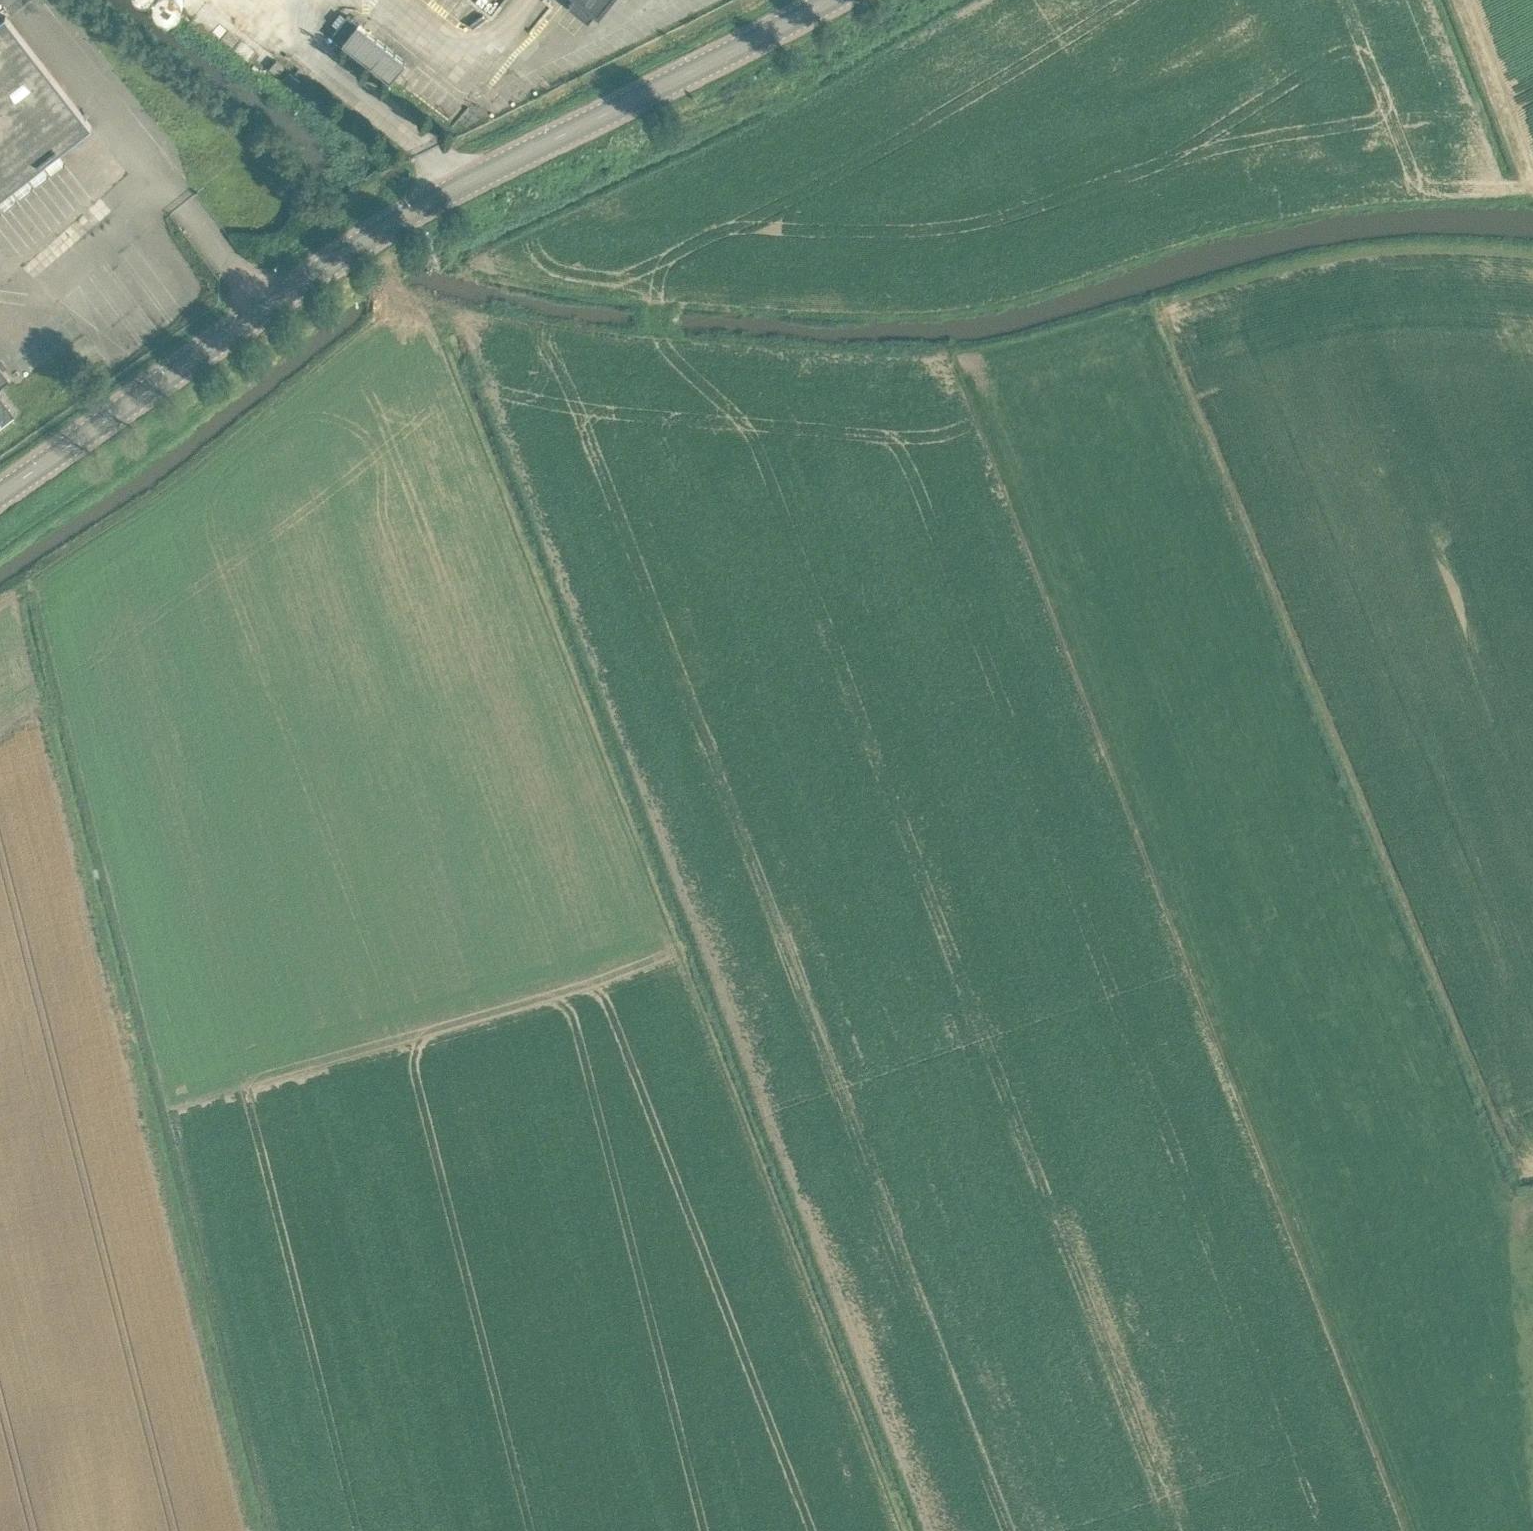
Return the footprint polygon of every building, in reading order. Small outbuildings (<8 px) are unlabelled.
[(599,16),(612,0),(573,0),(570,4),(588,19),(594,11),(599,16)] [(341,11),(333,21),(339,26),(333,33),(343,41),(390,79),(405,60),(358,22),(349,14),(347,16),(341,11)] [(92,125),(5,15),(0,19),(0,197),(92,125)] [(300,80),(290,72),(284,79),(294,87),(300,80)] [(102,187),(108,182),(94,164),(87,169),(102,187)] [(23,215),(40,239),(48,233),(31,210),(23,215)] [(11,378),(0,364),(0,387),(11,378)] [(16,413),(0,392),(0,426),(16,413)]
